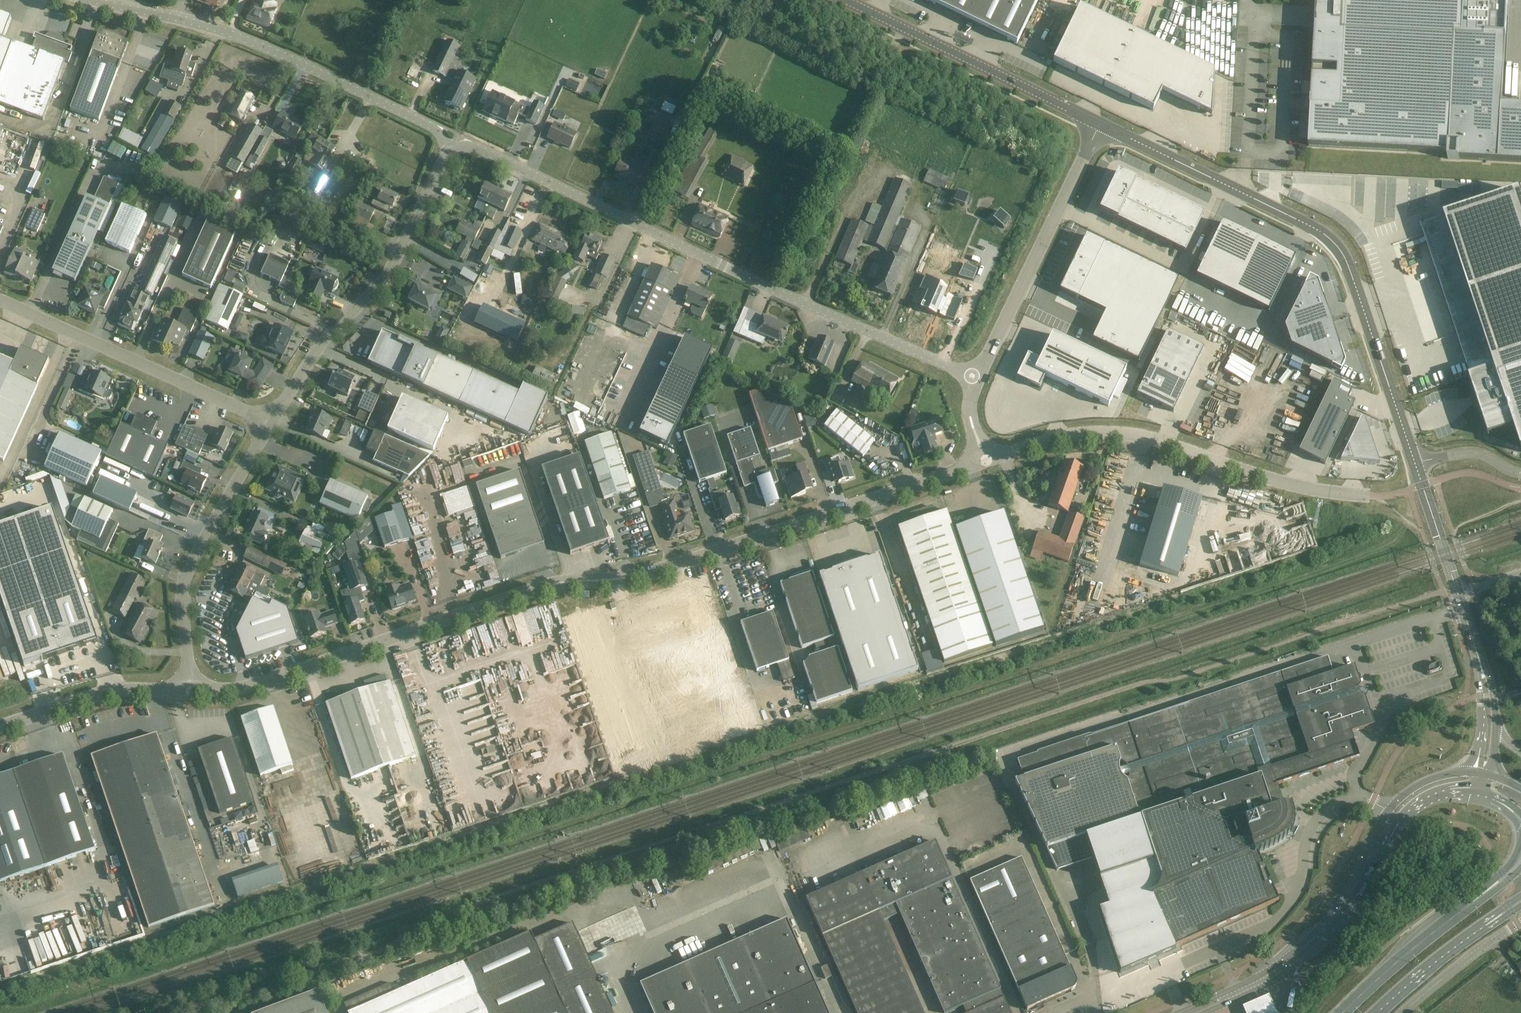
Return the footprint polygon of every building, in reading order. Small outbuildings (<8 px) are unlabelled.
[(269,0),(255,0),(255,1),(254,0),(247,19),(269,28),(277,9),(275,8),(277,3),(269,0)] [(926,0),(1017,44),(1035,7),(1038,0),(1037,0),(1033,8),(1017,0),(926,0)] [(1033,8),(1037,0),(1017,0),(1033,8)] [(1309,147),(1448,154),(1448,159),(1520,163),(1520,107),(1503,106),(1508,0),(1317,0),(1309,147)] [(1080,7),(1054,62),(1154,110),(1162,92),(1206,113),(1212,116),(1212,110),(1214,72),(1080,7)] [(13,44),(3,41),(11,19),(0,15),(0,80),(13,44)] [(0,80),(0,105),(9,108),(43,121),(65,62),(68,63),(72,53),(71,52),(73,49),(65,46),(65,44),(65,42),(64,40),(63,38),(61,36),(60,35),(58,34),(56,33),(53,33),(51,34),(49,34),(47,35),(46,37),(44,38),(42,37),(40,42),(35,40),(32,50),(14,43),(13,44),(0,80)] [(115,37),(99,33),(70,111),(99,121),(128,44),(115,37)] [(460,46),(448,40),(433,70),(452,79),(461,60),(455,57),(460,46)] [(177,51),(171,68),(171,70),(186,75),(192,77),(196,64),(189,62),(192,55),(177,51)] [(171,70),(171,68),(163,65),(159,78),(169,82),(167,87),(177,91),(179,85),(182,86),(186,75),(171,70)] [(423,72),(411,67),(407,74),(420,80),(423,72)] [(476,80),(458,71),(444,102),(462,111),(476,80)] [(1310,83),(1302,82),(1302,94),(1310,95),(1310,83)] [(255,98),(240,91),(234,103),(231,102),(226,112),(243,121),(255,98)] [(745,96),(734,91),(730,99),(741,104),(745,96)] [(493,92),(484,112),(505,122),(506,121),(514,125),(519,114),(527,118),(526,120),(536,125),(544,107),(534,103),(531,110),(493,92)] [(162,113),(146,142),(159,149),(175,120),(174,120),(182,107),(170,101),(163,113),(162,113)] [(303,125),(282,113),(273,128),(294,140),(303,125)] [(671,125),(657,118),(646,140),(655,144),(646,164),(654,168),(667,141),(664,140),(671,125)] [(251,124),(244,135),(256,143),(260,136),(263,131),(251,124)] [(577,134),(555,124),(548,138),(570,149),(577,134)] [(702,158),(704,160),(719,134),(709,128),(674,190),(681,195),(689,182),(702,158)] [(306,161),(312,164),(326,142),(320,139),(319,140),(312,135),(308,141),(316,146),(306,161)] [(252,153),(245,165),(252,169),(259,157),(259,158),(269,141),(268,141),(260,136),(256,143),(251,153),(252,153)] [(326,142),(312,164),(324,172),(332,160),(329,158),(335,148),(326,142)] [(739,174),(749,178),(755,166),(730,155),(722,175),(736,181),(739,174)] [(295,157),(287,171),(294,175),(302,162),(300,161),(295,158),(295,157)] [(370,163),(364,160),(363,162),(365,164),(363,167),(371,171),(372,168),(368,166),(370,163)] [(621,160),(613,176),(623,180),(623,178),(628,181),(636,185),(644,169),(635,165),(634,166),(621,160)] [(950,178),(929,169),(924,182),(940,188),(940,187),(945,189),(950,178)] [(1106,196),(1099,210),(1117,219),(1185,252),(1204,213),(1136,180),(1119,171),(1109,192),(1110,193),(1108,197),(1106,196)] [(330,180),(318,173),(308,190),(318,196),(319,194),(321,195),(330,180)] [(62,281),(64,278),(75,283),(119,184),(104,177),(94,200),(87,197),(52,273),(55,274),(53,277),(62,281)] [(912,185),(895,178),(882,207),(873,203),(865,221),(874,225),(873,228),(852,219),(835,258),(852,265),(863,239),(885,248),(888,253),(873,288),(891,296),(897,283),(906,261),(920,227),(902,219),(903,218),(899,216),(912,185)] [(482,193),(478,199),(484,202),(479,213),(486,216),(498,192),(485,185),(484,187),(482,187),(480,191),(482,193)] [(289,192),(284,190),(277,202),(285,206),(289,199),(286,197),(289,192)] [(397,197),(384,190),(379,199),(375,198),(372,205),(389,213),(397,197)] [(956,191),(952,201),(964,206),(968,196),(956,191)] [(1421,224),(1421,225),(1424,235),(1457,334),(1457,335),(1471,376),(1469,377),(1470,380),(1472,380),(1491,437),(1492,439),(1494,440),(1499,438),(1520,446),(1520,450),(1520,191),(1421,224)] [(511,198),(498,192),(486,216),(492,219),(497,209),(504,212),(511,198)] [(165,198),(154,223),(170,231),(181,206),(165,198)] [(375,210),(359,203),(353,214),(358,216),(354,225),(365,231),(375,210)] [(729,217),(700,205),(698,209),(692,221),(693,221),(691,226),(719,238),(721,234),(722,235),(727,222),(729,217)] [(146,217),(122,206),(105,243),(130,254),(146,217)] [(45,214),(33,209),(26,226),(37,231),(45,214)] [(343,212),(337,223),(343,226),(349,215),(343,212)] [(1001,212),(994,220),(1004,228),(1011,220),(1001,212)] [(184,214),(178,226),(188,230),(193,218),(184,214)] [(236,234),(207,221),(182,276),(210,289),(236,234)] [(463,240),(455,257),(464,261),(473,240),(474,240),(479,229),(462,221),(456,232),(467,237),(465,241),(463,240)] [(768,221),(763,232),(784,242),(789,230),(768,221)] [(1223,222),(1196,276),(1269,311),(1295,257),(1223,222)] [(572,239),(539,224),(531,240),(564,255),(572,239)] [(502,233),(494,250),(510,257),(514,250),(522,233),(510,228),(506,226),(502,233)] [(492,254),(502,233),(494,229),(485,247),(484,246),(477,261),(486,265),(491,254),(492,254)] [(238,249),(246,255),(255,240),(247,234),(238,249)] [(595,238),(588,235),(582,247),(580,246),(574,258),(584,263),(587,256),(596,261),(599,255),(597,254),(603,242),(602,242),(602,239),(601,237),(599,236),(596,237),(595,238)] [(1071,267),(1060,291),(1105,313),(1092,340),(1139,362),(1178,280),(1105,244),(1087,235),(1075,259),(1076,260),(1075,261),(1072,267),(1071,267)] [(176,243),(163,237),(140,288),(136,287),(134,292),(132,291),(122,313),(124,314),(119,326),(131,331),(134,323),(137,324),(150,296),(151,297),(176,243)] [(309,237),(305,245),(316,250),(316,249),(320,251),(323,243),(309,237)] [(26,254),(15,249),(4,274),(15,279),(16,276),(31,282),(39,263),(25,257),(26,254)] [(597,311),(557,394),(598,414),(655,293),(667,299),(678,277),(632,255),(622,278),(605,315),(597,311)] [(289,264),(270,256),(261,275),(280,284),(278,288),(284,290),(280,299),(281,303),(293,308),(298,297),(294,285),(288,283),(297,262),(291,259),(289,264)] [(615,261),(603,256),(595,273),(589,286),(598,290),(604,277),(607,278),(615,261)] [(169,259),(163,273),(167,275),(174,261),(169,259)] [(964,264),(958,277),(973,281),(978,270),(964,264)] [(486,266),(483,272),(490,275),(493,269),(486,266)] [(574,276),(568,267),(555,277),(556,277),(549,291),(550,292),(547,298),(559,304),(562,297),(560,296),(567,282),(565,282),(574,276)] [(229,269),(225,280),(233,283),(237,271),(229,269)] [(338,279),(315,269),(309,284),(312,285),(308,295),(319,300),(324,290),(331,293),(333,291),(334,291),(335,290),(337,289),(338,287),(338,285),(337,283),(336,282),(338,279)] [(461,275),(475,282),(479,276),(465,269),(461,275)] [(926,275),(920,289),(927,292),(920,309),(936,315),(938,313),(940,314),(940,315),(944,317),(954,321),(963,301),(948,296),(946,300),(943,299),(946,294),(940,292),(942,287),(926,275)] [(1309,277),(1284,327),(1291,346),(1340,371),(1345,362),(1331,323),(1317,282),(1309,277)] [(472,287),(454,278),(448,289),(466,298),(472,287)] [(479,282),(477,287),(483,290),(485,285),(479,282)] [(243,296),(219,285),(204,319),(228,330),(243,296)] [(440,296),(421,286),(417,293),(414,292),(409,300),(429,311),(433,303),(436,304),(440,296)] [(686,286),(681,298),(685,300),(685,301),(693,305),(691,310),(692,313),(702,318),(705,310),(706,311),(712,297),(692,288),(691,288),(686,286)] [(99,295),(85,288),(77,307),(95,315),(100,304),(105,307),(111,293),(101,289),(99,295)] [(523,295),(521,305),(533,308),(535,298),(523,295)] [(484,306),(475,324),(516,343),(524,325),(484,306)] [(198,316),(184,309),(176,325),(164,320),(159,331),(157,330),(152,341),(168,348),(172,339),(180,343),(186,331),(191,333),(198,316)] [(575,316),(567,315),(565,330),(573,331),(575,316)] [(788,329),(763,318),(759,328),(746,322),(740,335),(763,345),(766,337),(782,343),(788,329)] [(293,334),(274,326),(269,338),(263,336),(259,346),(283,356),(293,334)] [(435,340),(442,344),(450,329),(442,326),(435,340)] [(214,338),(200,331),(189,355),(204,361),(214,338)] [(1167,331),(1137,394),(1173,412),(1204,348),(1167,331)] [(520,394),(428,352),(382,332),(368,363),(530,437),(549,397),(524,385),(520,394)] [(1024,363),(1017,378),(1031,384),(1040,389),(1045,376),(1109,407),(1114,396),(1119,399),(1127,381),(1122,379),(1126,370),(1052,334),(1040,360),(1028,355),(1024,363)] [(685,337),(640,433),(667,446),(713,350),(685,337)] [(730,340),(726,351),(734,354),(739,343),(730,340)] [(833,348),(817,341),(809,360),(825,367),(833,348)] [(21,348),(14,364),(0,357),(0,460),(3,462),(37,386),(49,361),(21,348)] [(242,355),(231,350),(226,360),(231,362),(225,374),(236,379),(237,376),(242,378),(243,376),(250,379),(248,382),(259,389),(273,367),(262,360),(254,373),(248,371),(251,363),(240,358),(242,355)] [(870,366),(863,362),(851,381),(858,384),(846,406),(855,411),(867,390),(887,400),(899,379),(871,364),(870,366)] [(555,375),(539,367),(533,379),(549,386),(555,375)] [(96,375),(87,371),(79,391),(93,397),(94,395),(105,400),(105,399),(106,399),(107,399),(108,399),(109,399),(110,398),(111,397),(111,396),(111,395),(111,394),(110,393),(110,392),(109,391),(114,380),(97,373),(96,375)] [(353,385),(352,385),(356,378),(340,371),(337,378),(334,376),(328,388),(348,397),(353,385)] [(621,380),(613,396),(620,400),(628,383),(621,380)] [(1333,380),(1298,451),(1325,464),(1355,402),(1349,399),(1353,390),(1333,380)] [(791,383),(783,384),(784,394),(792,393),(792,391),(792,389),(791,383)] [(65,388),(56,407),(65,411),(74,392),(65,388)] [(791,405),(760,391),(750,394),(769,450),(775,448),(777,454),(787,451),(786,446),(802,440),(791,405)] [(358,409),(372,415),(379,398),(366,392),(358,409)] [(448,418),(402,398),(388,431),(433,451),(448,418)] [(715,415),(712,405),(701,409),(704,419),(715,415)] [(918,412),(911,409),(907,422),(913,425),(914,423),(918,412)] [(332,419),(313,411),(308,422),(310,423),(306,431),(321,438),(325,429),(327,430),(332,419)] [(875,442),(836,411),(824,426),(863,457),(875,442)] [(121,425),(106,458),(154,479),(168,446),(151,439),(158,425),(137,415),(131,429),(121,425)] [(817,421),(805,415),(804,416),(808,428),(815,426),(817,421)] [(1361,418),(1341,460),(1379,464),(1365,420),(1361,418)] [(943,432),(939,419),(910,429),(915,441),(920,440),(925,454),(937,450),(934,442),(936,441),(934,435),(943,432)] [(347,420),(340,432),(347,436),(354,423),(347,420)] [(184,425),(175,444),(199,455),(202,450),(209,453),(210,451),(215,440),(215,439),(208,436),(208,435),(190,427),(190,428),(184,425)] [(727,474),(711,426),(683,435),(699,483),(727,474)] [(215,440),(210,451),(212,452),(216,450),(217,448),(225,452),(233,434),(220,428),(215,439),(215,440)] [(758,482),(758,480),(751,460),(760,456),(751,429),(727,437),(744,488),(754,485),(754,483),(758,482)] [(430,456),(374,432),(366,450),(376,454),(373,462),(409,477),(430,457),(430,456)] [(630,490),(611,433),(585,442),(604,499),(630,490)] [(102,453),(60,434),(44,468),(86,487),(102,453)] [(663,496),(648,451),(633,457),(650,509),(661,505),(667,522),(665,523),(670,539),(693,531),(688,515),(686,516),(686,515),(685,514),(684,513),(683,512),(682,511),(681,511),(679,511),(678,511),(677,511),(673,499),(672,500),(671,498),(667,496),(663,496)] [(677,456),(669,452),(664,463),(673,467),(677,456)] [(571,555),(610,542),(610,541),(609,541),(580,456),(542,469),(571,554),(570,554),(571,555)] [(841,465),(839,457),(825,462),(831,481),(838,479),(839,483),(854,478),(849,462),(841,465)] [(1084,468),(1065,461),(1049,506),(1067,512),(1084,468)] [(178,473),(174,482),(181,485),(200,494),(206,480),(193,474),(196,468),(183,462),(178,473)] [(811,486),(804,464),(791,468),(791,469),(790,470),(789,471),(788,472),(787,473),(786,474),(786,475),(786,477),(786,478),(786,479),(785,480),(791,499),(806,494),(804,488),(811,486)] [(305,480),(277,467),(267,490),(274,493),(273,495),(274,498),(277,499),(281,498),(282,496),(295,503),(305,480)] [(541,535),(520,471),(476,486),(501,559),(513,555),(515,554),(517,553),(518,551),(519,550),(520,548),(520,546),(520,544),(520,542),(541,535)] [(754,483),(754,485),(758,496),(758,497),(759,497),(759,498),(760,498),(761,498),(762,499),(763,498),(766,507),(779,503),(773,484),(779,483),(775,471),(765,474),(766,477),(758,480),(758,482),(754,483)] [(130,512),(138,495),(101,478),(93,496),(130,512)] [(367,498),(330,481),(320,505),(357,521),(367,498)] [(1163,488),(1140,564),(1179,576),(1202,499),(1163,488)] [(726,499),(723,490),(710,495),(716,512),(722,510),(726,521),(741,516),(737,505),(736,506),(733,497),(726,499)] [(113,511),(85,499),(77,495),(64,523),(72,527),(81,531),(76,541),(104,554),(116,529),(106,525),(113,511)] [(194,504),(177,496),(171,509),(187,517),(194,504)] [(394,513),(375,520),(384,548),(403,542),(412,539),(401,505),(392,508),(394,513)] [(1284,510),(1287,519),(1301,514),(1298,505),(1284,510)] [(932,507),(931,507),(911,514),(914,523),(899,529),(945,663),(993,647),(947,512),(939,515),(937,509),(932,507)] [(0,527),(0,596),(24,667),(98,642),(53,509),(0,527)] [(258,509),(256,514),(254,513),(253,513),(254,514),(251,521),(249,520),(246,527),(247,527),(244,534),(254,538),(253,541),(263,545),(265,541),(266,541),(267,540),(266,539),(268,535),(262,533),(267,521),(270,522),(273,516),(258,509)] [(1003,513),(993,517),(956,529),(996,647),(1043,631),(1003,513)] [(1085,518),(1071,514),(1062,540),(1039,531),(1032,549),(1033,549),(1030,556),(1041,560),(1043,553),(1068,563),(1085,518)] [(370,517),(356,531),(359,542),(360,544),(374,530),(370,517)] [(336,541),(307,528),(305,532),(299,529),(292,545),(322,558),(336,541)] [(139,546),(134,558),(140,561),(141,558),(155,564),(162,548),(161,548),(162,546),(161,544),(159,543),(163,536),(149,530),(141,547),(139,546)] [(344,543),(332,556),(338,561),(346,553),(350,563),(362,559),(357,543),(359,542),(356,531),(344,543)] [(250,546),(244,557),(263,567),(264,566),(282,575),(287,565),(269,556),(261,552),(250,546)] [(820,576),(858,690),(919,670),(881,556),(864,562),(862,558),(836,567),(838,570),(820,576)] [(367,586),(359,563),(344,568),(350,587),(347,588),(352,601),(344,604),(351,624),(364,620),(359,603),(364,601),(360,588),(367,586)] [(241,564),(234,577),(249,584),(248,587),(256,591),(256,593),(267,598),(270,592),(260,587),(265,577),(256,572),(241,564)] [(810,574),(809,571),(790,578),(791,581),(780,584),(802,649),(815,645),(818,655),(808,659),(803,665),(817,704),(853,692),(813,574),(810,574)] [(118,597),(111,611),(125,618),(135,598),(138,600),(147,581),(130,573),(118,597)] [(249,584),(234,577),(228,590),(251,602),(256,593),(256,591),(248,587),(249,584)] [(415,602),(410,585),(399,589),(398,586),(386,591),(392,611),(403,607),(403,606),(415,602)] [(267,598),(256,593),(251,602),(236,631),(246,660),(299,642),(288,609),(267,598)] [(156,614),(137,603),(121,633),(140,643),(156,614)] [(337,624),(333,612),(320,616),(319,613),(304,618),(299,604),(295,612),(303,636),(309,634),(310,638),(326,633),(324,628),(337,624)] [(789,661),(773,613),(741,624),(757,672),(778,665),(784,682),(795,679),(789,661)] [(938,648),(922,654),(929,673),(945,667),(938,648)] [(1023,778),(1015,781),(1057,870),(1092,858),(1108,906),(1099,909),(1120,973),(1176,949),(1175,947),(1279,901),(1271,883),(1265,884),(1259,867),(1263,865),(1258,853),(1265,850),(1270,848),(1275,846),(1279,843),(1284,840),(1288,836),(1292,832),(1293,829),(1294,827),(1295,821),(1295,816),(1293,810),(1291,805),(1285,807),(1278,786),(1360,758),(1351,734),(1374,726),(1365,698),(1361,696),(1359,690),(1361,686),(1354,667),(1334,674),(1328,657),(1316,661),(1017,760),(1023,778)] [(19,683),(23,669),(0,662),(0,678),(19,683)] [(1442,670),(1440,664),(1437,664),(1428,668),(1430,674),(1442,670)] [(387,683),(385,675),(364,682),(366,690),(326,704),(351,780),(416,758),(390,682),(387,683)] [(292,765),(273,708),(241,718),(260,776),(292,765)] [(214,906),(157,734),(127,744),(126,743),(120,745),(121,746),(91,756),(149,928),(214,906)] [(413,739),(416,756),(424,754),(421,737),(413,739)] [(254,802),(233,739),(198,750),(219,814),(254,802)] [(62,755),(13,772),(0,777),(0,883),(46,867),(95,850),(62,755)] [(912,797),(879,808),(883,818),(915,807),(912,797)] [(799,842),(809,837),(805,830),(795,834),(799,842)] [(1000,989),(960,896),(935,842),(862,875),(883,921),(900,913),(944,1012),(946,1012),(963,1005),(966,1012),(1011,1012),(1004,997),(1003,997),(1000,989)] [(681,855),(661,861),(664,870),(684,864),(681,855)] [(1076,979),(1022,857),(970,881),(1027,1010),(1036,1006),(1035,1006),(1070,991),(1071,991),(1072,990),(1073,990),(1074,989),(1075,988),(1076,986),(1076,985),(1077,984),(1077,982),(1076,981),(1076,979)] [(284,882),(277,864),(232,880),(239,898),(284,882)] [(883,921),(862,875),(807,899),(857,1012),(924,1012),(883,921)] [(787,920),(640,985),(653,1012),(828,1012),(787,920)] [(573,924),(535,941),(531,933),(396,993),(391,983),(344,1004),(348,1012),(613,1012),(573,924)] [(832,976),(827,965),(821,968),(826,979),(832,976)] [(317,990),(259,1012),(326,1012),(317,990)] [(1243,1005),(1247,1012),(1277,1012),(1269,994),(1243,1005)]
